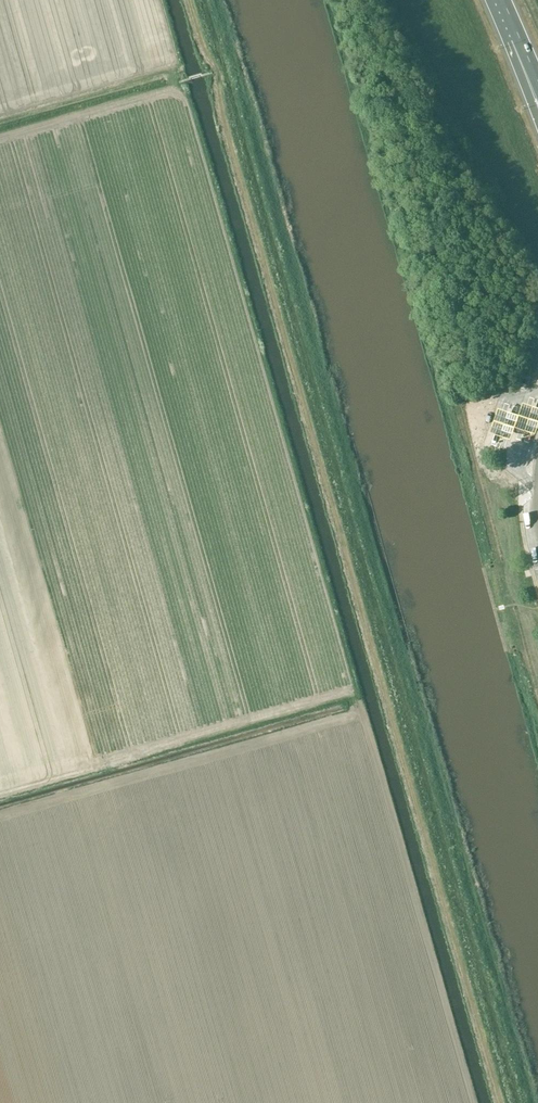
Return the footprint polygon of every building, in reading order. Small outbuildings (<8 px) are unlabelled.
[(524,401),(517,426),(520,427),(533,431),(537,432),(537,427),(537,406),(527,402),(524,401)]
